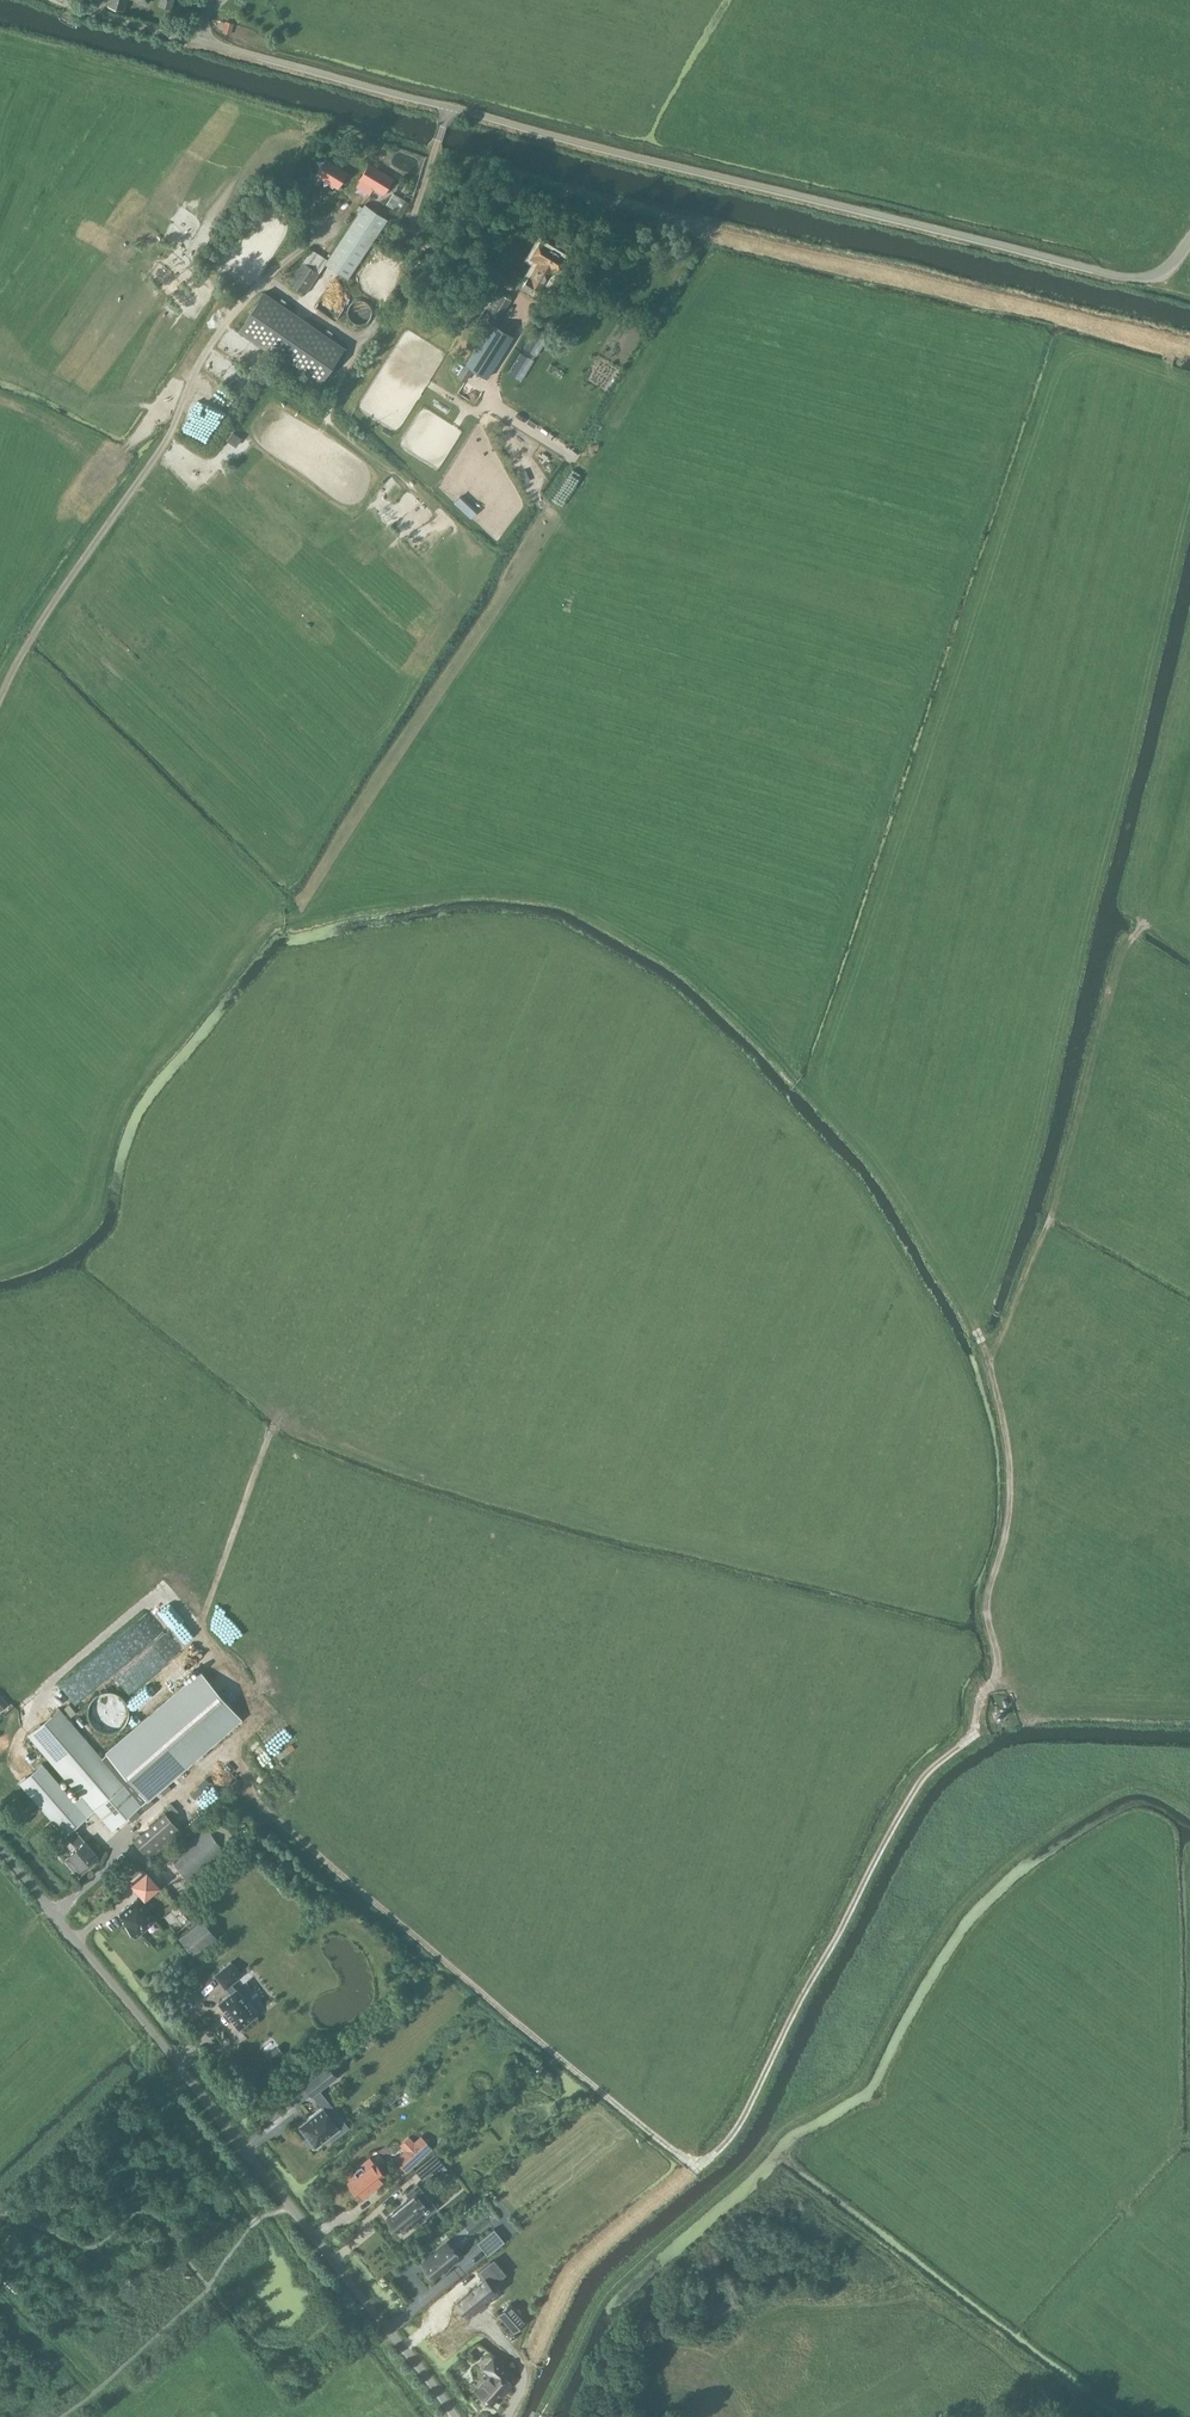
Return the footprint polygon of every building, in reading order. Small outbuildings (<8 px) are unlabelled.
[(109,7),(124,10),(126,0),(111,0),(109,7)] [(160,7),(172,10),(175,0),(162,0),(160,7)] [(317,176),(338,188),(348,173),(325,159),(316,175),(317,176)] [(360,180),(357,187),(369,194),(373,188),(383,195),(393,179),(369,164),(359,180),(360,180)] [(311,172),(307,177),(314,181),(317,176),(316,175),(311,172)] [(402,198),(395,209),(403,214),(410,203),(402,198)] [(360,212),(327,261),(312,251),(304,263),(303,263),(289,284),(305,295),(325,265),(348,280),(387,219),(365,205),(363,208),(359,206),(357,211),(360,212)] [(531,258),(540,264),(532,279),(529,277),(523,288),(540,297),(546,286),(544,285),(552,270),(556,272),(565,256),(540,242),(531,258)] [(319,386),(345,348),(265,292),(239,330),(319,386)] [(496,326),(512,300),(500,293),(484,319),(492,324),(466,365),(487,378),(513,337),(496,326)] [(370,314),(370,310),(369,306),(366,302),(362,300),(357,298),(353,299),(350,300),(346,303),(344,306),(343,308),(343,313),(344,317),(346,320),(348,323),(352,324),(356,325),(361,325),(365,322),(368,318),(370,314)] [(458,377),(465,382),(472,371),(465,366),(458,377)] [(102,1758),(142,1805),(241,1718),(201,1672),(102,1758)] [(115,1732),(120,1731),(124,1728),(127,1725),(129,1720),(130,1716),(131,1711),(130,1707),(128,1702),(126,1699),(122,1695),(118,1693),(113,1692),(109,1692),(104,1692),(100,1694),(96,1697),(93,1700),(91,1704),(89,1709),(89,1713),(90,1718),(91,1722),(94,1726),(98,1729),(102,1732),(106,1733),(111,1733),(115,1732)] [(2,1711),(9,1705),(0,1695),(0,1709),(2,1711)] [(75,1802),(87,1817),(95,1810),(112,1830),(142,1805),(102,1758),(60,1709),(30,1734),(82,1796),(75,1802)] [(21,1783),(66,1836),(74,1829),(74,1828),(87,1817),(75,1802),(42,1764),(21,1783)] [(149,1858),(163,1847),(182,1830),(165,1813),(134,1840),(149,1858)] [(168,1856),(185,1879),(223,1850),(205,1827),(168,1856)] [(97,1855),(74,1829),(66,1836),(76,1849),(69,1856),(70,1857),(66,1860),(73,1869),(77,1866),(84,1873),(96,1862),(93,1858),(97,1855)] [(148,1871),(136,1881),(145,1893),(158,1883),(148,1871)] [(126,1926),(136,1937),(156,1920),(138,1899),(119,1914),(124,1920),(123,1921),(127,1926),(126,1926)] [(179,1937),(194,1956),(217,1938),(202,1919),(179,1937)] [(218,2003),(239,2030),(257,2015),(236,1989),(236,1990),(231,1984),(242,1976),(231,1962),(215,1975),(226,1989),(227,1988),(231,1993),(218,2003)] [(394,2016),(389,2020),(394,2026),(399,2022),(394,2016)] [(302,2082),(313,2095),(337,2075),(327,2062),(302,2082)] [(299,2127),(316,2148),(329,2138),(332,2141),(349,2128),(321,2091),(314,2096),(323,2108),(299,2127)] [(397,2160),(406,2171),(431,2148),(421,2137),(397,2160)] [(441,2165),(432,2155),(414,2169),(423,2180),(441,2165)] [(369,2159),(349,2176),(353,2182),(350,2184),(359,2195),(362,2193),(364,2195),(382,2180),(381,2178),(384,2175),(374,2162),(373,2163),(369,2159)] [(388,2218),(398,2230),(409,2221),(414,2227),(438,2208),(418,2183),(406,2193),(410,2199),(388,2218)] [(503,2242),(493,2230),(478,2242),(488,2255),(503,2242)] [(448,2266),(454,2261),(459,2257),(447,2243),(422,2263),(434,2278),(443,2270),(445,2271),(445,2270),(446,2269),(449,2267),(448,2266)] [(484,2279),(457,2302),(469,2316),(479,2307),(480,2308),(487,2302),(486,2301),(496,2293),(491,2286),(502,2276),(490,2262),(478,2272),(484,2279)] [(498,2315),(514,2332),(527,2320),(511,2303),(498,2315)] [(477,2392),(491,2404),(500,2394),(502,2396),(512,2384),(504,2378),(509,2372),(493,2359),(485,2368),(492,2375),(477,2392)]
